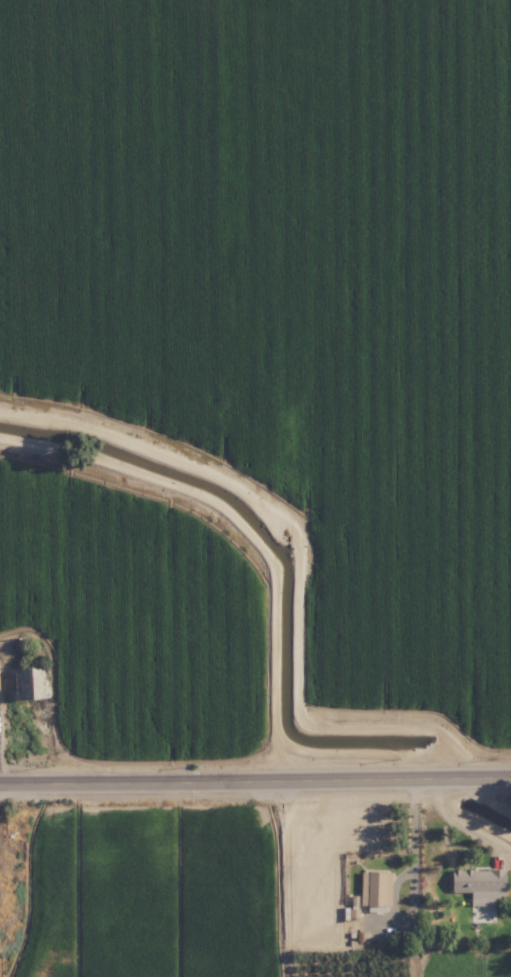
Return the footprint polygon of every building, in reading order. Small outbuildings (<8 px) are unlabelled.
[(447,891),(468,891),(468,897),(498,897),(498,869),(447,869),(447,891)] [(356,905),(387,906),(388,886),(373,885),(373,883),(360,883),(359,895),(357,895),(356,905)]
